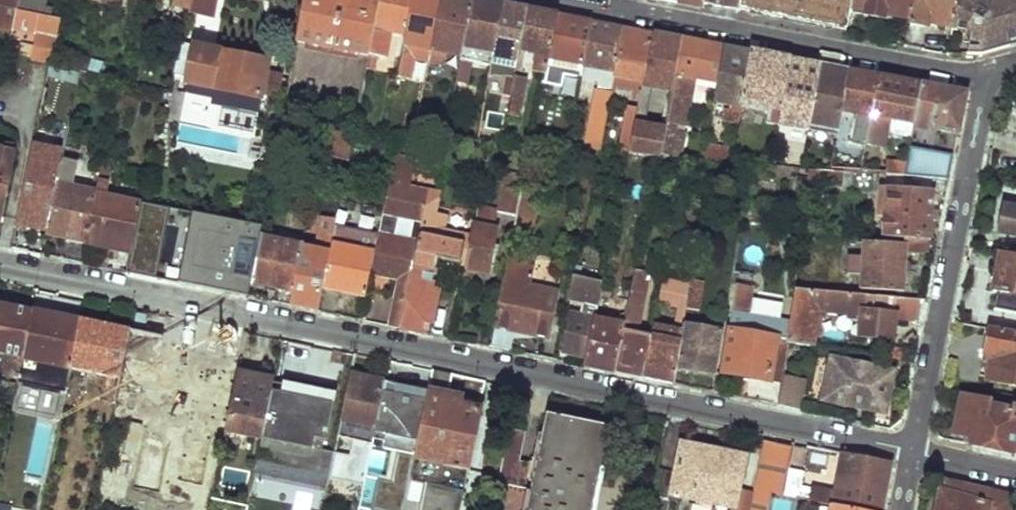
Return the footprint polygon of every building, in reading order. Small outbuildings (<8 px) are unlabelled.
[(6,31),(1,53),(9,55),(13,30),(18,0),(0,0),(0,29),(6,31)] [(46,0),(18,0),(13,30),(38,35),(34,60),(36,61),(55,65),(58,52),(55,51),(61,20),(50,18),(51,9),(45,7),(46,0)] [(100,2),(98,8),(110,11),(112,0),(100,0),(100,2)] [(302,15),(320,19),(323,0),(305,0),(302,15)] [(320,19),(376,29),(381,0),(323,0),(320,19)] [(376,29),(371,55),(386,58),(392,25),(406,27),(412,0),(381,0),(376,29)] [(406,27),(398,70),(413,72),(416,45),(428,48),(439,0),(412,0),(406,27)] [(428,48),(449,52),(444,86),(454,87),(459,68),(474,0),(439,0),(428,48)] [(459,68),(471,70),(477,47),(494,50),(502,3),(490,1),(486,0),(474,0),(459,68)] [(739,8),(768,14),(837,27),(849,29),(852,11),(854,0),(740,0),(739,8)] [(852,11),(865,13),(866,2),(856,0),(854,0),(852,11)] [(866,2),(865,13),(878,15),(880,4),(897,7),(911,10),(913,0),(856,0),(866,2)] [(911,10),(909,21),(930,25),(931,15),(941,16),(958,19),(961,0),(913,0),(911,10)] [(956,30),(973,34),(970,57),(984,59),(1015,51),(1015,0),(961,0),(958,19),(956,30)] [(502,3),(494,50),(492,57),(509,60),(502,96),(509,98),(513,77),(520,44),(527,8),(516,6),(502,3)] [(895,18),(897,7),(880,4),(878,15),(895,18)] [(527,8),(520,44),(540,48),(535,70),(546,72),(558,14),(543,11),(527,8)] [(558,14),(546,72),(544,83),(556,86),(561,61),(570,63),(568,77),(579,79),(593,20),(577,17),(558,14)] [(302,15),(298,41),(371,55),(376,29),(320,19),(302,15)] [(939,26),(941,16),(931,15),(930,25),(939,26)] [(593,20),(579,79),(597,82),(582,150),(598,151),(610,95),(624,27),(609,24),(593,20)] [(639,102),(653,33),(639,30),(624,27),(610,95),(639,102)] [(653,33),(639,102),(638,108),(632,135),(630,145),(628,154),(657,157),(681,38),(666,35),(653,33)] [(681,38),(657,157),(657,159),(664,160),(672,121),(684,124),(694,77),(717,82),(723,46),(702,42),(681,38)] [(181,41),(174,72),(192,76),(190,85),(260,101),(262,93),(278,97),(282,79),(266,75),(268,63),(181,41)] [(723,46),(717,82),(726,84),(723,102),(731,103),(726,123),(737,124),(741,102),(750,52),(735,48),(723,46)] [(750,52),(741,102),(768,108),(766,121),(777,124),(791,60),(767,55),(750,52)] [(791,60),(777,124),(808,130),(808,128),(819,65),(804,62),(791,60)] [(819,65),(808,128),(818,130),(820,121),(827,122),(829,108),(843,110),(850,71),(835,68),(819,65)] [(850,71),(843,110),(864,115),(858,142),(867,143),(881,77),(865,74),(850,71)] [(513,77),(509,98),(505,116),(520,119),(530,80),(513,77)] [(898,80),(881,77),(867,143),(886,147),(891,119),(914,124),(914,121),(921,85),(898,80)] [(921,85),(914,121),(959,129),(966,94),(944,89),(921,85)] [(261,103),(258,117),(283,122),(285,109),(261,103)] [(638,108),(628,106),(624,125),(625,125),(623,133),(632,135),(638,108)] [(50,116),(30,203),(51,207),(61,161),(70,115),(55,111),(54,118),(50,116)] [(445,126),(412,120),(408,134),(443,137),(445,126)] [(534,131),(531,141),(543,144),(546,134),(534,131)] [(329,132),(325,153),(349,156),(353,137),(329,132)] [(623,133),(621,143),(630,145),(632,135),(623,133)] [(732,150),(706,146),(703,163),(729,165),(732,150)] [(908,162),(905,176),(950,178),(955,153),(909,151),(908,162)] [(0,152),(0,220),(15,155),(0,152)] [(411,185),(416,157),(394,152),(375,254),(372,272),(400,278),(405,273),(408,263),(413,265),(429,189),(411,185)] [(834,156),(831,172),(851,173),(861,174),(864,157),(834,156)] [(97,193),(73,187),(78,165),(61,161),(51,207),(46,233),(87,241),(97,193)] [(905,176),(907,165),(888,164),(886,175),(905,176)] [(141,201),(107,194),(113,166),(103,165),(97,193),(87,241),(131,250),(141,201)] [(810,170),(808,186),(849,191),(851,173),(831,172),(810,170)] [(882,186),(880,216),(888,217),(887,237),(906,238),(932,240),(935,192),(882,186)] [(497,211),(496,212),(515,217),(521,192),(502,187),(497,211)] [(472,234),(444,228),(447,212),(436,210),(440,191),(429,189),(413,265),(408,291),(400,329),(422,334),(424,323),(432,325),(439,289),(432,288),(438,259),(465,265),(472,234)] [(492,274),(506,220),(496,218),(488,216),(489,209),(477,206),(472,234),(463,277),(470,278),(472,270),(492,274)] [(1005,208),(1000,233),(1015,236),(1015,209),(1005,208)] [(496,212),(497,211),(489,209),(488,216),(496,218),(496,212)] [(876,216),(874,236),(887,237),(888,217),(880,216),(876,216)] [(515,217),(512,233),(524,236),(527,220),(515,217)] [(301,248),(290,307),(304,309),(318,312),(323,288),(331,246),(336,221),(321,218),(315,250),(301,248)] [(801,232),(799,248),(807,250),(809,233),(801,232)] [(863,248),(852,248),(850,272),(861,273),(860,290),(902,293),(906,251),(931,253),(932,240),(906,238),(906,242),(864,239),(863,248)] [(261,241),(254,281),(277,284),(274,303),(290,307),(301,248),(261,241)] [(331,246),(323,288),(368,296),(372,272),(375,254),(331,246)] [(508,252),(503,278),(488,347),(513,352),(517,331),(548,338),(559,289),(531,283),(535,264),(526,261),(526,256),(508,252)] [(991,312),(1015,318),(1015,257),(1001,254),(991,312)] [(405,273),(400,278),(396,299),(408,291),(413,265),(408,263),(405,273)] [(629,298),(615,373),(628,376),(644,379),(652,336),(637,333),(649,274),(635,271),(629,298)] [(571,311),(561,356),(586,361),(595,317),(603,280),(573,274),(568,297),(585,300),(582,314),(571,311)] [(689,309),(693,285),(662,280),(658,303),(680,308),(676,330),(653,326),(652,336),(644,379),(659,382),(675,386),(678,369),(686,325),(689,309)] [(707,282),(694,280),(693,285),(689,309),(702,311),(707,282)] [(747,317),(751,288),(734,286),(730,308),(732,308),(731,315),(747,317)] [(790,317),(793,289),(776,287),(773,312),(779,312),(779,316),(790,317)] [(793,289),(790,317),(786,342),(786,344),(811,347),(821,311),(850,314),(850,315),(867,320),(865,339),(892,342),(895,319),(922,322),(926,300),(793,289)] [(391,327),(400,329),(408,291),(396,299),(391,327)] [(595,317),(586,361),(585,367),(598,370),(615,373),(629,298),(620,296),(617,312),(619,312),(617,321),(595,317)] [(10,357),(6,379),(19,382),(33,312),(0,306),(0,355),(10,357)] [(15,403),(64,413),(67,396),(72,371),(82,322),(33,312),(19,382),(18,387),(17,395),(15,403)] [(777,341),(779,322),(747,317),(731,315),(729,330),(777,341)] [(82,322),(72,371),(109,378),(105,397),(118,400),(131,332),(82,322)] [(686,325),(678,369),(716,376),(723,330),(686,325)] [(729,330),(728,329),(720,375),(780,388),(781,382),(786,344),(786,342),(777,341),(729,330)] [(983,379),(1015,386),(1015,334),(992,329),(983,379)] [(131,332),(118,400),(117,406),(122,407),(123,401),(131,403),(134,384),(153,388),(163,338),(131,332)] [(831,359),(823,405),(884,413),(892,368),(831,359)] [(238,374),(227,430),(262,437),(270,392),(273,381),(238,374)] [(350,375),(338,436),(354,439),(351,455),(336,453),(331,478),(366,485),(372,447),(376,426),(385,381),(350,375)] [(376,426),(372,447),(398,453),(392,484),(378,481),(372,509),(406,509),(413,477),(430,391),(385,381),(376,426)] [(797,385),(781,382),(780,388),(777,407),(792,410),(797,385)] [(280,394),(270,392),(262,437),(257,464),(331,478),(335,454),(312,450),(314,441),(325,443),(334,395),(282,385),(280,394)] [(413,477),(406,509),(463,509),(485,402),(430,391),(413,477)] [(953,442),(988,449),(1011,454),(1014,445),(1015,445),(1015,406),(1014,406),(1012,409),(994,405),(994,402),(963,395),(953,442)] [(64,413),(76,416),(79,399),(67,396),(64,413)] [(493,509),(592,509),(610,428),(543,415),(538,434),(509,428),(493,509)] [(792,448),(764,443),(751,509),(754,509),(757,495),(768,497),(781,499),(788,467),(792,448)] [(744,467),(725,463),(726,456),(682,447),(677,476),(658,472),(651,509),(668,509),(670,500),(680,502),(680,496),(737,507),(744,467)] [(834,490),(802,484),(805,471),(788,467),(781,499),(831,507),(849,509),(883,509),(887,490),(892,462),(841,452),(834,490)] [(725,463),(744,467),(746,460),(726,456),(725,463)] [(935,509),(1015,509),(1015,496),(945,480),(944,489),(940,489),(935,509)] [(754,509),(766,509),(768,497),(757,495),(754,509)]
